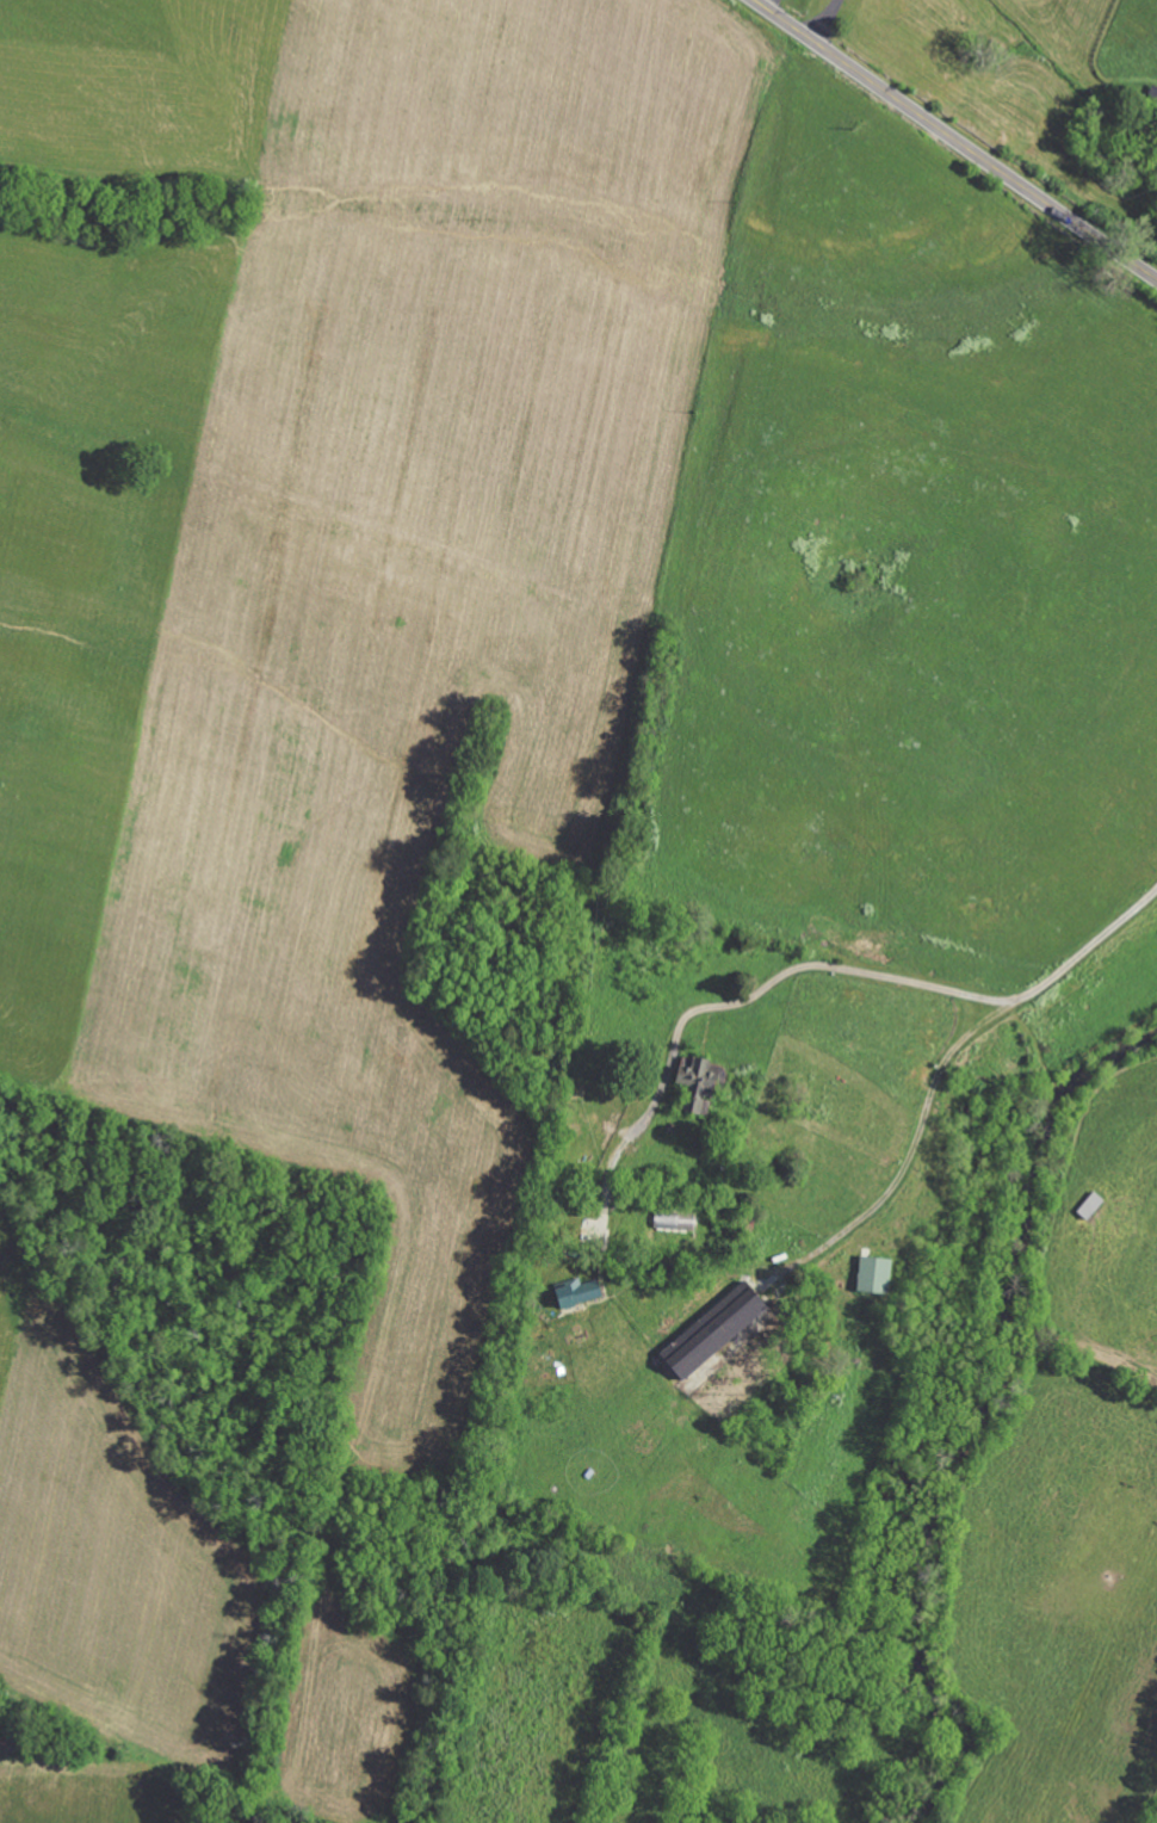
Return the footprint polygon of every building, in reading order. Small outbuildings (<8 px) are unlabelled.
[(853,1293),(886,1294),(886,1259),(854,1258),(853,1293)] [(571,1309),(608,1296),(602,1279),(584,1285),(583,1282),(563,1289),(571,1309)] [(667,1350),(689,1379),(777,1310),(755,1282),(667,1350)]
